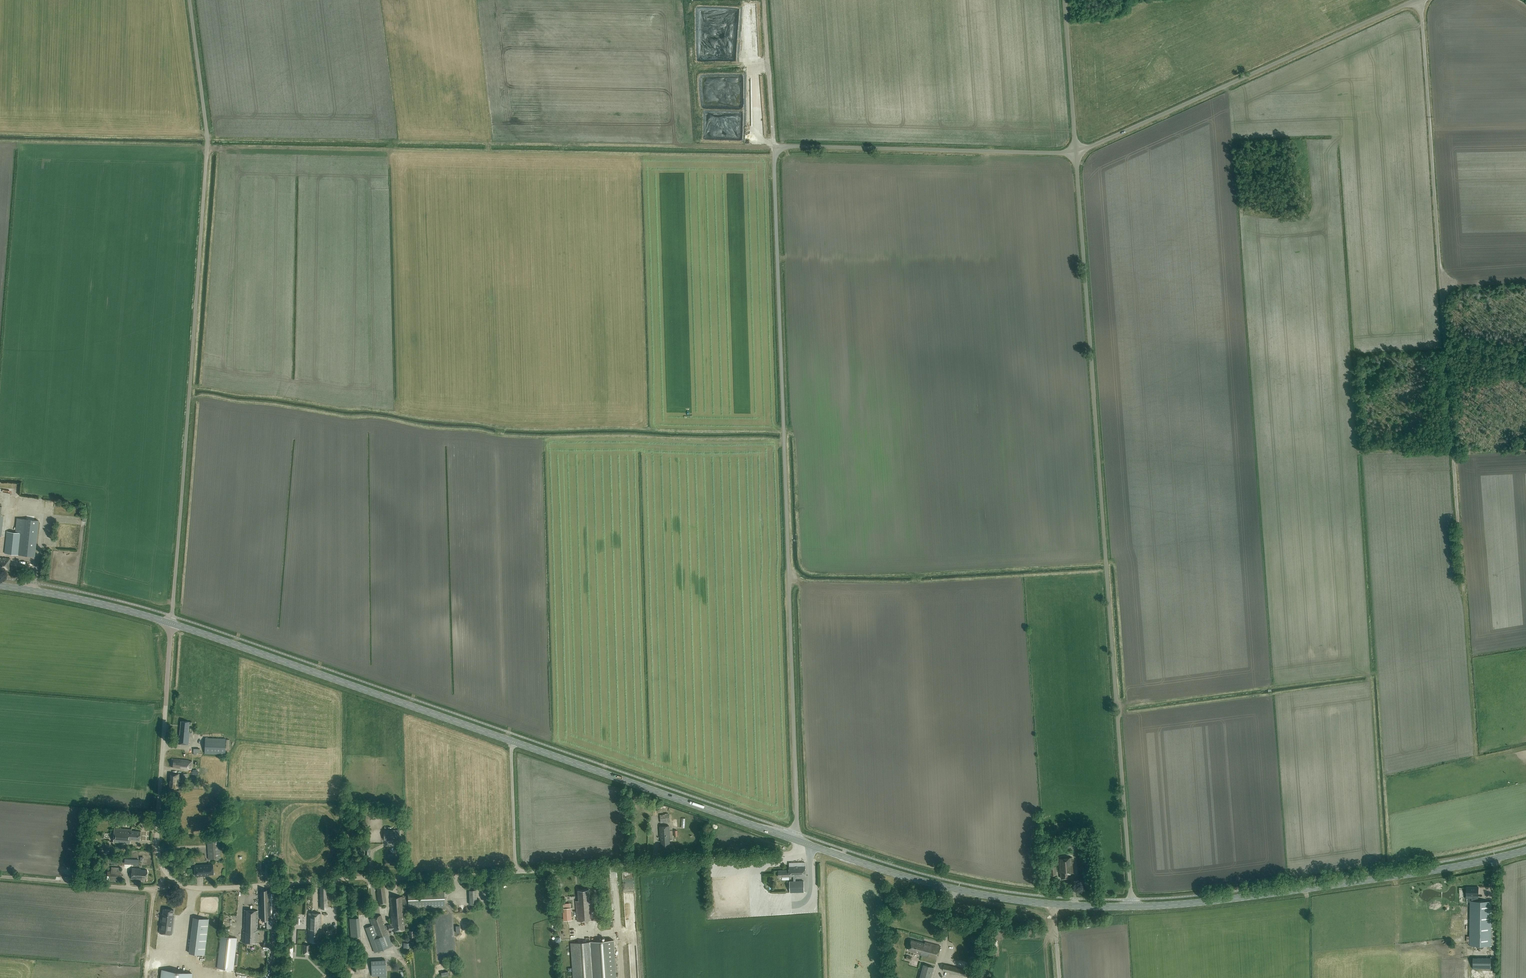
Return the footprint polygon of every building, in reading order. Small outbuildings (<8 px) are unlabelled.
[(39,521),(17,518),(15,532),(6,531),(4,553),(35,557),(39,521)] [(0,558),(0,568),(9,569),(10,558),(0,558)] [(189,722),(181,721),(180,735),(179,735),(178,744),(188,744),(189,732),(188,732),(189,722)] [(226,739),(205,738),(205,754),(225,754),(226,743),(228,743),(228,740),(226,740),(226,739)] [(188,760),(171,759),(170,768),(187,769),(188,768),(191,769),(192,762),(188,761),(188,760)] [(179,774),(171,773),(170,788),(178,788),(179,774)] [(669,822),(668,814),(660,815),(661,823),(669,822)] [(670,840),(669,826),(660,826),(661,837),(662,847),(670,846),(669,840),(670,840)] [(131,829),(114,828),(114,830),(110,829),(110,834),(114,834),(113,842),(130,843),(131,839),(140,840),(141,831),(131,830),(131,829)] [(399,840),(399,830),(384,830),(384,840),(399,840)] [(1082,848),(1081,838),(1066,840),(1067,850),(1082,848)] [(221,859),(219,840),(207,841),(208,859),(221,859)] [(393,855),(387,855),(387,858),(388,858),(388,860),(385,860),(385,864),(397,865),(397,860),(393,860),(393,858),(393,855)] [(1073,873),(1072,857),(1058,859),(1059,873),(1061,873),(1061,878),(1070,878),(1069,873),(1073,873)] [(213,874),(213,864),(195,866),(195,876),(207,875),(207,874),(213,874)] [(805,877),(805,866),(793,866),(789,866),(789,870),(779,870),(779,877),(789,877),(789,876),(794,876),(795,876),(799,876),(799,877),(805,877)] [(121,868),(111,867),(111,872),(107,872),(107,880),(120,880),(121,868)] [(138,868),(132,868),(132,879),(140,879),(140,878),(147,879),(147,874),(147,873),(148,872),(147,871),(147,870),(141,870),(141,869),(138,869),(138,868)] [(790,881),(790,892),(804,892),(804,884),(804,881),(796,881),(795,876),(794,876),(794,881),(790,881)] [(384,882),(384,881),(374,883),(376,889),(377,889),(377,892),(376,892),(378,903),(379,902),(380,905),(386,904),(384,898),(386,897),(384,888),(387,887),(386,881),(384,882)] [(1478,887),(1467,887),(1466,896),(1472,896),(1472,901),(1470,901),(1470,945),(1491,946),(1492,901),(1478,901),(1478,896),(1478,887)] [(268,902),(268,890),(260,890),(261,920),(269,920),(269,915),(271,915),(270,902),(268,902)] [(590,900),(589,890),(578,890),(579,901),(576,901),(577,921),(594,920),(592,900),(590,900)] [(445,906),(444,891),(408,892),(408,897),(403,898),(402,896),(390,897),(392,925),(388,925),(388,930),(392,930),(405,930),(403,915),(404,915),(403,908),(445,906)] [(173,916),(173,910),(164,909),(163,914),(162,914),(160,933),(172,934),(174,916),(173,916)] [(258,911),(244,910),(243,932),(243,935),(242,935),(242,942),(257,943),(258,931),(258,911)] [(321,913),(309,913),(308,931),(309,931),(309,941),(320,942),(320,930),(321,930),(321,913)] [(392,946),(381,915),(370,919),(372,925),(365,928),(374,952),(392,946)] [(209,919),(193,917),(189,953),(204,955),(209,919)] [(360,936),(359,918),(349,918),(350,937),(360,936)] [(184,950),(183,930),(179,930),(179,933),(177,933),(177,936),(178,936),(178,937),(176,937),(176,934),(172,934),(172,936),(173,936),(173,938),(170,938),(171,951),(171,953),(182,953),(181,950),(184,950)] [(237,938),(221,936),(217,968),(233,970),(237,938)] [(594,941),(571,943),(574,977),(617,977),(613,940),(594,941)] [(924,943),(911,940),(908,950),(920,953),(920,955),(937,959),(941,946),(925,942),(924,943)] [(1491,958),(1473,958),(1473,969),(1491,969),(1491,958)] [(386,976),(386,960),(371,961),(372,976),(386,976)] [(968,964),(967,970),(946,965),(944,971),(964,976),(964,973),(966,973),(965,975),(975,977),(986,977),(988,969),(968,964)] [(923,965),(920,977),(931,977),(934,967),(923,965)] [(161,970),(160,977),(192,977),(193,974),(161,970)]
